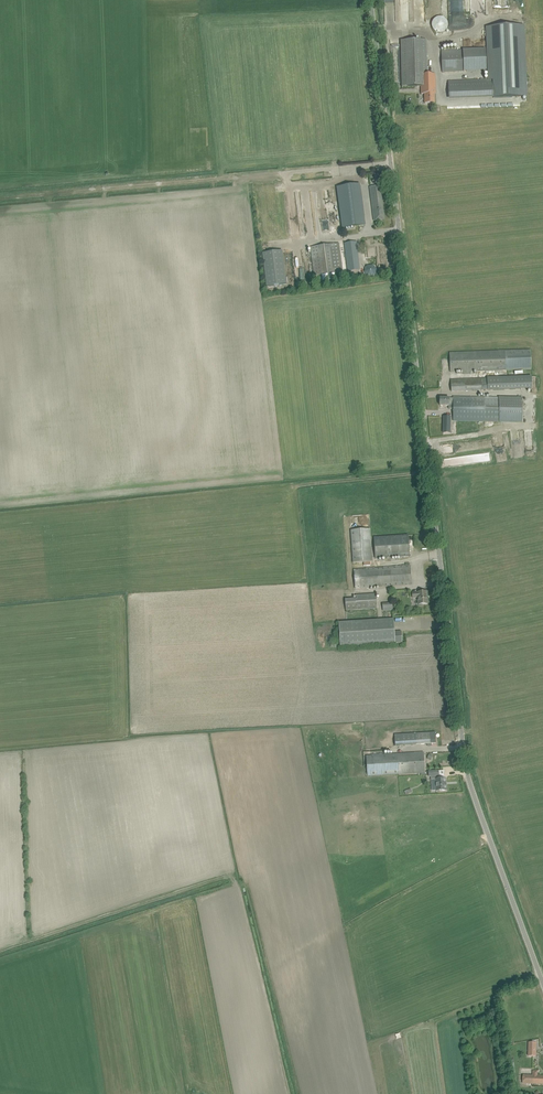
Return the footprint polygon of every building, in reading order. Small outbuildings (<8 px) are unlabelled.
[(431,24),(431,26),(432,28),(433,30),(434,31),(435,32),(436,32),(438,33),(440,33),(442,32),(444,32),(446,29),(447,27),(448,25),(448,23),(447,21),(445,18),(443,17),(441,17),(439,17),(437,17),(435,18),(433,20),(432,22),(431,24)] [(486,49),(441,51),(442,72),(487,70),(488,80),(448,81),(449,100),(493,98),(527,97),(524,25),(486,27),(486,49)] [(427,40),(406,40),(401,40),(402,87),(421,86),(421,94),(424,94),(425,103),(435,103),(434,94),(435,94),(435,74),(428,74),(427,40)] [(337,187),(338,193),(343,228),(365,225),(360,184),(337,187)] [(371,187),(372,192),(374,205),(371,205),(373,221),(384,219),(380,186),(371,187)] [(320,191),(318,197),(322,202),(328,201),(331,195),(327,190),(320,191)] [(356,242),(344,243),(348,272),(359,270),(356,242)] [(339,243),(310,247),(314,276),(343,272),(339,243)] [(287,284),(282,251),(262,253),(267,286),(287,284)] [(367,264),(367,268),(364,268),(364,274),(377,274),(378,267),(374,267),(374,265),(367,264)] [(505,351),(455,353),(450,353),(451,372),(463,372),(463,374),(471,374),(471,371),(531,369),(530,350),(505,351)] [(532,388),(531,376),(496,378),(496,390),(532,388)] [(485,390),(484,378),(481,379),(451,380),(451,391),(481,390),(485,390)] [(496,390),(496,378),(484,378),(485,390),(496,390)] [(499,397),(499,398),(484,398),(459,397),(453,397),(453,398),(449,398),(440,398),(440,405),(449,406),(449,409),(453,409),(453,421),(499,422),(522,422),(522,398),(499,397)] [(370,528),(351,530),(353,562),(372,561),(370,528)] [(408,535),(402,536),(374,537),(375,558),(409,556),(408,535)] [(410,563),(405,563),(406,566),(353,570),(354,588),(411,585),(410,563)] [(417,593),(412,593),(413,597),(417,597),(418,604),(428,604),(427,598),(426,592),(417,592),(417,593)] [(350,601),(345,601),(346,610),(350,610),(350,612),(353,611),(353,610),(356,610),(377,608),(376,594),(355,595),(355,598),(350,598),(350,601)] [(395,643),(402,642),(402,631),(394,631),(394,619),(339,622),(340,647),(395,643)] [(430,744),(429,732),(395,735),(395,746),(430,744)] [(424,753),(397,754),(367,756),(368,776),(425,772),(424,753)] [(429,772),(429,777),(431,777),(431,779),(435,779),(436,791),(446,790),(446,785),(445,785),(445,778),(438,779),(438,776),(439,776),(439,771),(429,772)] [(522,1083),(542,1084),(542,1076),(537,1075),(537,1071),(533,1071),(532,1075),(523,1074),(522,1083)]
